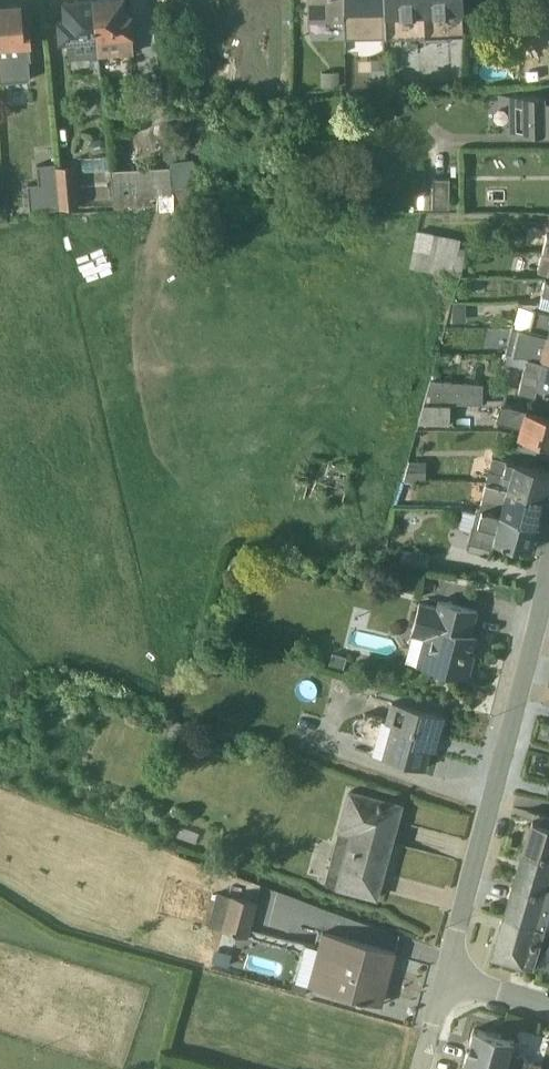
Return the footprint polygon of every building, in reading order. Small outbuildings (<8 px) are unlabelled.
[(30,73),(28,52),(30,52),(29,40),(31,40),(29,17),(23,17),(21,0),(0,0),(0,75),(30,73)] [(92,0),(62,0),(61,11),(55,11),(57,37),(66,36),(67,52),(97,50),(92,0)] [(97,50),(133,47),(130,8),(123,9),(123,0),(92,0),(97,50)] [(343,19),(342,0),(306,0),(307,15),(327,15),(327,19),(343,19)] [(343,19),(343,32),(383,31),(382,0),(342,0),(343,19)] [(383,31),(462,29),(461,0),(382,0),(383,31)] [(338,64),(323,64),(324,80),(339,80),(338,64)] [(496,90),(496,95),(507,95),(508,128),(548,128),(548,94),(544,94),(544,89),(496,90)] [(105,145),(106,143),(105,133),(101,131),(91,135),(87,139),(88,145),(94,148),(105,145)] [(540,142),(540,158),(548,158),(548,142),(540,142)] [(82,165),(108,164),(107,151),(81,152),(82,165)] [(28,205),(59,202),(56,160),(56,156),(35,159),(37,177),(26,178),(28,205)] [(56,160),(59,202),(78,200),(75,158),(56,160)] [(168,161),(109,164),(113,202),(173,198),(170,179),(168,161)] [(432,173),(431,202),(450,202),(450,173),(432,173)] [(255,176),(233,175),(232,185),(254,187),(255,176)] [(170,179),(173,198),(173,203),(192,203),(193,180),(170,179)] [(408,262),(459,272),(464,247),(457,246),(460,233),(415,224),(408,262)] [(541,244),(536,262),(547,265),(548,261),(548,246),(541,244)] [(548,299),(548,272),(545,271),(538,296),(548,299)] [(548,327),(548,299),(538,296),(517,296),(516,298),(510,320),(527,321),(548,327)] [(465,298),(452,298),(453,316),(465,315),(465,298)] [(548,354),(548,327),(527,321),(510,320),(504,347),(526,348),(548,354)] [(548,382),(548,354),(526,348),(517,387),(533,392),(537,379),(548,382)] [(429,373),(422,398),(449,398),(481,398),(482,378),(429,373)] [(422,398),(417,417),(448,418),(449,398),(422,398)] [(515,429),(516,430),(540,436),(548,438),(548,409),(508,399),(499,399),(495,414),(518,420),(515,429)] [(540,436),(516,430),(513,442),(537,448),(540,436)] [(543,490),(548,467),(548,464),(492,450),(485,475),(543,490)] [(341,492),(344,456),(313,453),(309,488),(341,492)] [(406,454),(400,475),(424,475),(424,454),(406,454)] [(480,503),(536,517),(543,490),(485,475),(481,491),(483,491),(480,503)] [(494,534),(529,542),(536,517),(480,503),(476,502),(475,505),(461,502),(456,520),(470,523),(467,535),(492,542),(494,534)] [(398,561),(425,565),(428,547),(401,543),(398,561)] [(233,550),(225,563),(240,571),(247,558),(233,550)] [(448,667),(467,672),(473,648),(471,647),(476,628),(469,627),(470,622),(472,622),(477,603),(436,593),(435,599),(418,595),(410,628),(421,631),(414,658),(438,664),(439,668),(445,669),(448,667)] [(327,659),(341,663),(345,649),(331,645),(327,659)] [(371,747),(424,763),(429,744),(435,745),(446,709),(389,694),(384,714),(380,713),(371,747)] [(334,879),(334,881),(376,892),(392,835),(403,795),(347,780),(335,822),(337,823),(323,876),(334,879)] [(538,806),(535,814),(528,812),(520,840),(548,850),(548,810),(538,806)] [(520,840),(510,875),(548,887),(548,850),(520,840)] [(510,875),(508,881),(503,908),(548,921),(548,887),(510,875)] [(208,920),(247,929),(256,896),(217,885),(208,920)] [(313,898),(308,916),(390,938),(395,920),(313,898)] [(503,908),(497,928),(499,929),(496,942),(496,946),(499,948),(548,963),(548,958),(548,921),(503,908)] [(308,978),(380,997),(394,943),(317,923),(312,939),(301,936),(291,974),(293,975),(291,984),(305,988),(308,978)] [(463,1053),(519,1068),(537,1068),(540,1057),(529,1053),(523,1043),(516,1047),(511,1038),(512,1032),(499,1028),(500,1024),(486,1020),(485,1024),(472,1020),(463,1053)] [(463,1053),(458,1068),(519,1068),(463,1053)]
